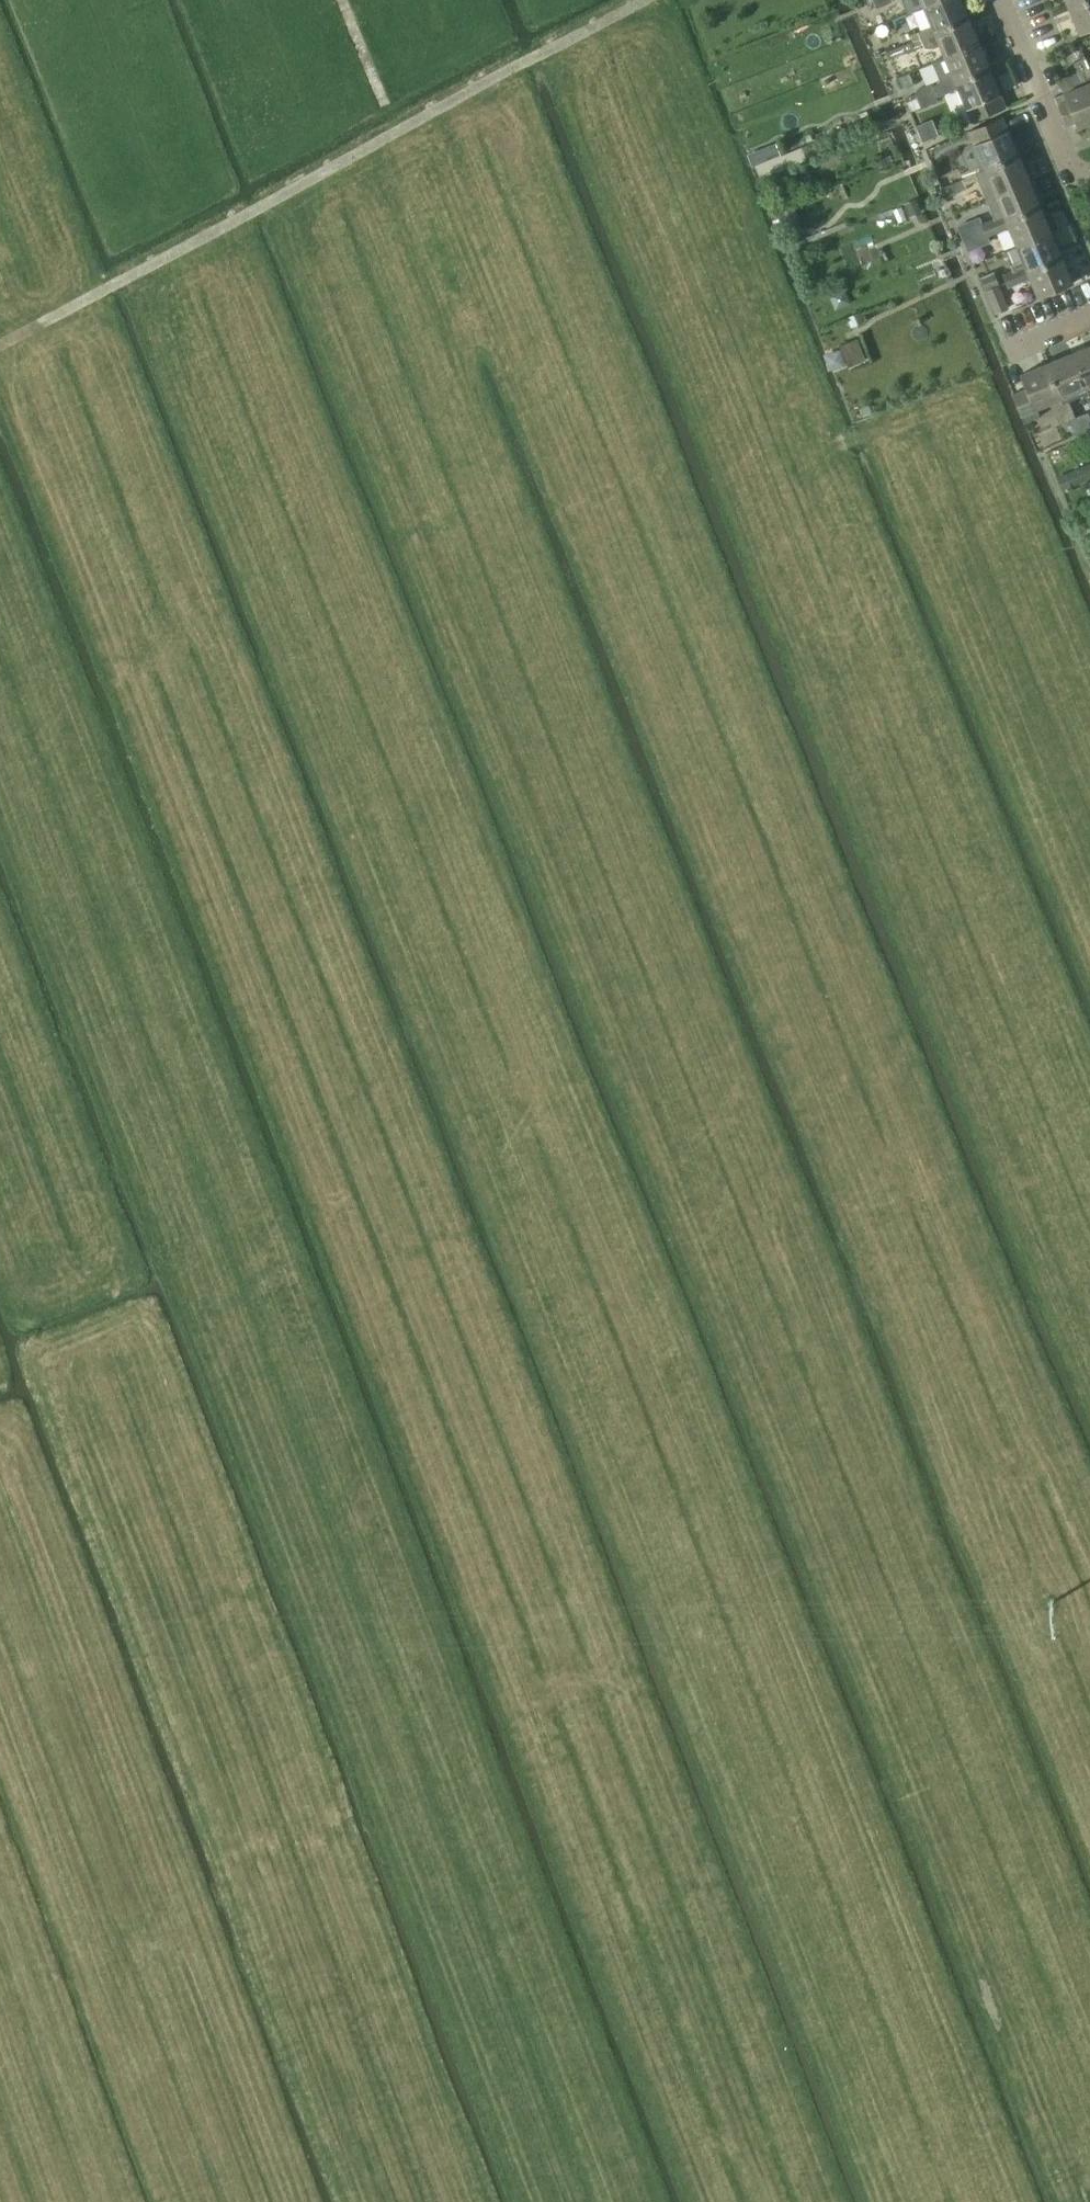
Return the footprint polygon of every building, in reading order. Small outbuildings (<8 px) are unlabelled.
[(930,33),(935,31),(969,17),(962,0),(937,0),(935,1),(923,6),(931,25),(927,27),(930,33)] [(1069,8),(1089,0),(1065,0),(1069,8)] [(1069,8),(1079,34),(1089,30),(1089,0),(1069,8)] [(943,52),(945,57),(980,43),(969,17),(935,31),(930,33),(927,27),(917,30),(923,43),(924,48),(933,49),(940,46),(943,52)] [(914,46),(923,43),(917,30),(908,34),(911,41),(913,47),(914,46)] [(916,49),(914,46),(913,47),(911,41),(899,46),(886,51),(889,60),(916,49)] [(950,84),(990,68),(980,43),(945,57),(946,59),(934,64),(941,83),(949,80),(950,84)] [(1089,66),(1085,58),(1080,60),(1074,63),(1077,71),(1089,66)] [(1087,76),(1089,75),(1089,70),(1089,66),(1077,71),(1082,85),(1055,96),(1066,124),(1075,121),(1077,127),(1089,122),(1089,84),(1087,76)] [(940,84),(945,95),(959,90),(972,122),(1006,108),(1000,95),(1001,95),(990,68),(950,84),(949,80),(941,83),(940,84)] [(936,98),(945,95),(940,84),(932,87),(931,85),(917,91),(915,94),(917,98),(932,92),(935,99),(936,98)] [(917,98),(921,108),(937,102),(936,98),(935,99),(932,92),(917,98)] [(917,98),(906,103),(906,104),(908,108),(910,113),(921,108),(917,98)] [(867,111),(856,115),(859,123),(870,119),(867,111)] [(965,185),(974,181),(969,169),(976,166),(979,173),(1020,156),(1009,129),(1008,129),(1002,116),(968,131),(974,143),(965,147),(961,153),(968,169),(960,172),(962,178),(960,179),(963,186),(965,185)] [(776,144),(757,151),(762,163),(781,155),(776,144)] [(884,155),(874,159),(877,168),(888,164),(884,155)] [(978,180),(986,200),(996,196),(1031,182),(1020,156),(979,173),(976,166),(969,169),(974,181),(978,180)] [(945,186),(949,196),(967,188),(965,185),(963,186),(960,179),(945,186)] [(1041,206),(1031,182),(996,196),(986,200),(993,219),(998,217),(1000,223),(1041,206)] [(917,199),(904,204),(910,217),(922,213),(917,199)] [(995,233),(1009,228),(1017,247),(1052,232),(1041,206),(1000,223),(998,217),(993,219),(990,220),(995,233)] [(995,233),(990,220),(982,224),(986,235),(987,236),(995,233)] [(791,230),(788,233),(799,243),(802,240),(791,230)] [(1052,232),(1017,247),(1023,261),(1011,266),(1013,272),(1019,269),(1021,274),(1062,257),(1052,232)] [(1011,272),(1016,283),(1029,277),(1038,298),(1073,283),(1062,257),(1021,274),(1019,269),(1013,272),(1011,272)] [(946,269),(941,271),(943,277),(948,275),(950,274),(948,268),(946,269)] [(980,278),(985,290),(998,284),(994,272),(980,278)] [(1008,287),(1016,283),(1011,272),(1003,276),(1008,287)] [(984,290),(993,314),(1009,308),(999,284),(998,284),(985,290),(984,290)] [(860,312),(851,315),(854,324),(863,320),(860,312)] [(1070,353),(1085,388),(1089,385),(1089,344),(1070,353)] [(1070,353),(1047,363),(1062,402),(1055,405),(1059,414),(1072,409),(1067,395),(1085,388),(1070,353)] [(1025,423),(1039,417),(1036,408),(1053,401),(1055,405),(1062,402),(1047,363),(1020,374),(1025,386),(1011,392),(1021,414),(1025,423)] [(1075,418),(1072,409),(1059,414),(1063,423),(1075,418)] [(1089,479),(1089,464),(1065,474),(1070,487),(1089,479)]
